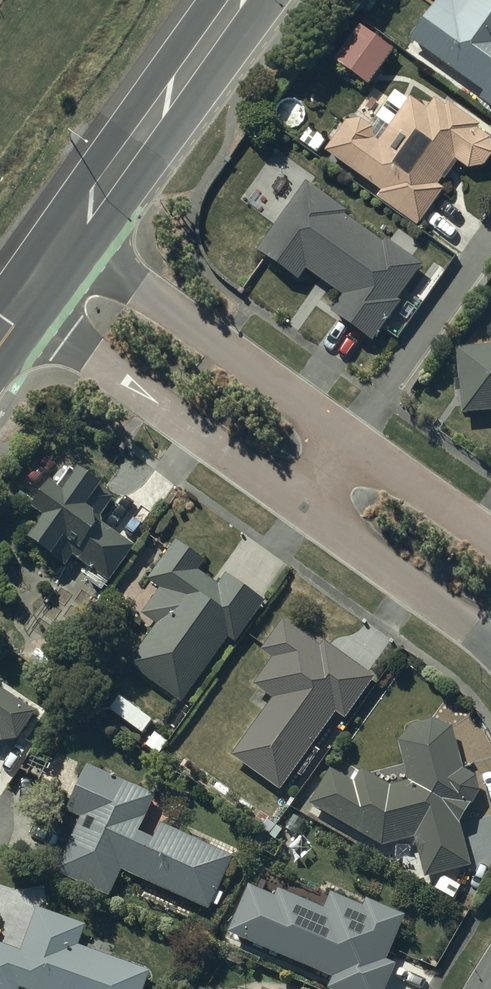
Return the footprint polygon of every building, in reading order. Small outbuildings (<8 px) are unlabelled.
[(453,7),(443,1),(411,45),(484,99),(480,103),(490,111),(490,0),(458,0),(453,7)] [(360,31),(334,64),(366,88),(392,55),(360,31)] [(418,229),(443,194),(438,190),(456,165),(468,172),(483,171),(490,159),(490,143),(477,133),(480,130),(448,106),(445,110),(435,103),(427,114),(411,102),(409,105),(394,94),(375,122),(377,123),(371,132),(361,123),(347,126),(326,155),(381,195),(378,200),(418,229)] [(306,188),(257,255),(297,286),(306,273),(343,299),(331,316),(371,346),(400,307),(397,305),(421,271),(385,245),(383,248),(344,221),(347,216),(306,188)] [(457,354),(459,385),(455,385),(456,397),(461,397),(462,418),(490,416),(490,351),(457,354)] [(32,546),(65,570),(73,560),(97,577),(91,586),(103,595),(135,551),(98,525),(114,503),(81,480),(66,502),(53,492),(34,518),(46,527),(32,546)] [(157,630),(129,668),(180,707),(228,644),(234,647),(264,608),(227,579),(218,590),(172,555),(148,585),(160,594),(140,617),(157,630)] [(320,653),(282,625),(262,656),(273,663),(255,691),(272,703),(232,760),(278,794),(336,717),(344,723),(373,683),(325,647),(320,653)] [(18,744),(34,717),(0,694),(5,687),(0,684),(0,748),(18,744)] [(331,773),(310,807),(382,850),(414,841),(425,882),(470,869),(459,826),(465,818),(472,807),(478,794),(476,782),(462,774),(452,733),(431,726),(412,731),(399,746),(409,786),(390,791),(362,774),(354,787),(331,773)] [(208,914),(231,861),(161,829),(153,847),(137,840),(153,799),(89,771),(68,817),(81,823),(57,877),(110,901),(121,875),(208,914)] [(228,939),(334,984),(332,988),(388,988),(396,971),(385,966),(405,922),(366,905),(362,914),(331,899),(323,916),(277,896),(274,902),(249,891),(228,939)] [(151,977),(79,951),(87,930),(38,912),(22,956),(0,948),(0,988),(146,988),(151,977)]
